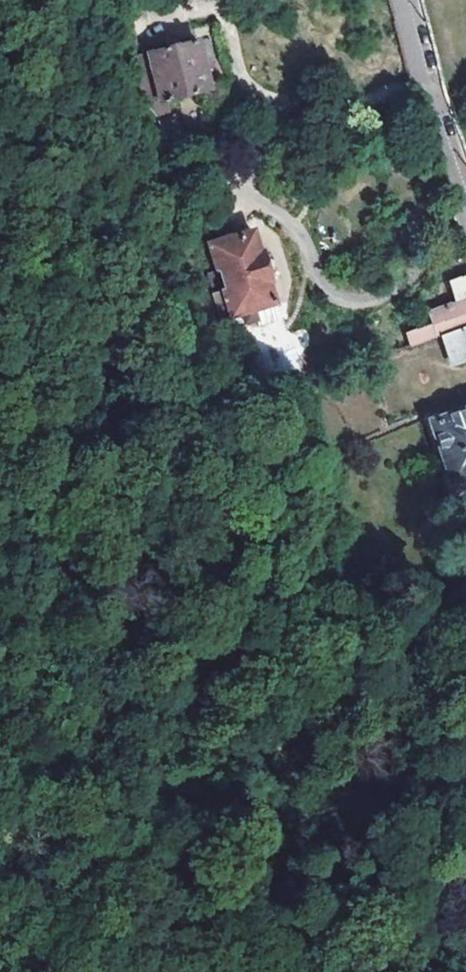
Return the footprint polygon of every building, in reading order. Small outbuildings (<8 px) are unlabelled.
[(202,36),(146,50),(159,103),(165,101),(215,89),(202,36)] [(159,103),(147,106),(160,122),(171,156),(177,154),(172,136),(181,133),(175,113),(170,115),(165,101),(159,103)] [(257,251),(252,230),(232,236),(229,225),(217,229),(220,238),(209,242),(216,268),(221,267),(221,270),(208,275),(221,317),(242,312),(245,323),(257,320),(254,309),(273,303),(266,282),(269,280),(268,274),(271,270),(269,259),(263,257),(261,251),(257,251)] [(438,337),(442,336),(465,328),(465,275),(465,276),(449,281),(456,301),(429,310),(438,337)] [(442,336),(453,366),(465,362),(465,328),(442,336)] [(430,421),(451,478),(465,473),(465,408),(430,421)]
